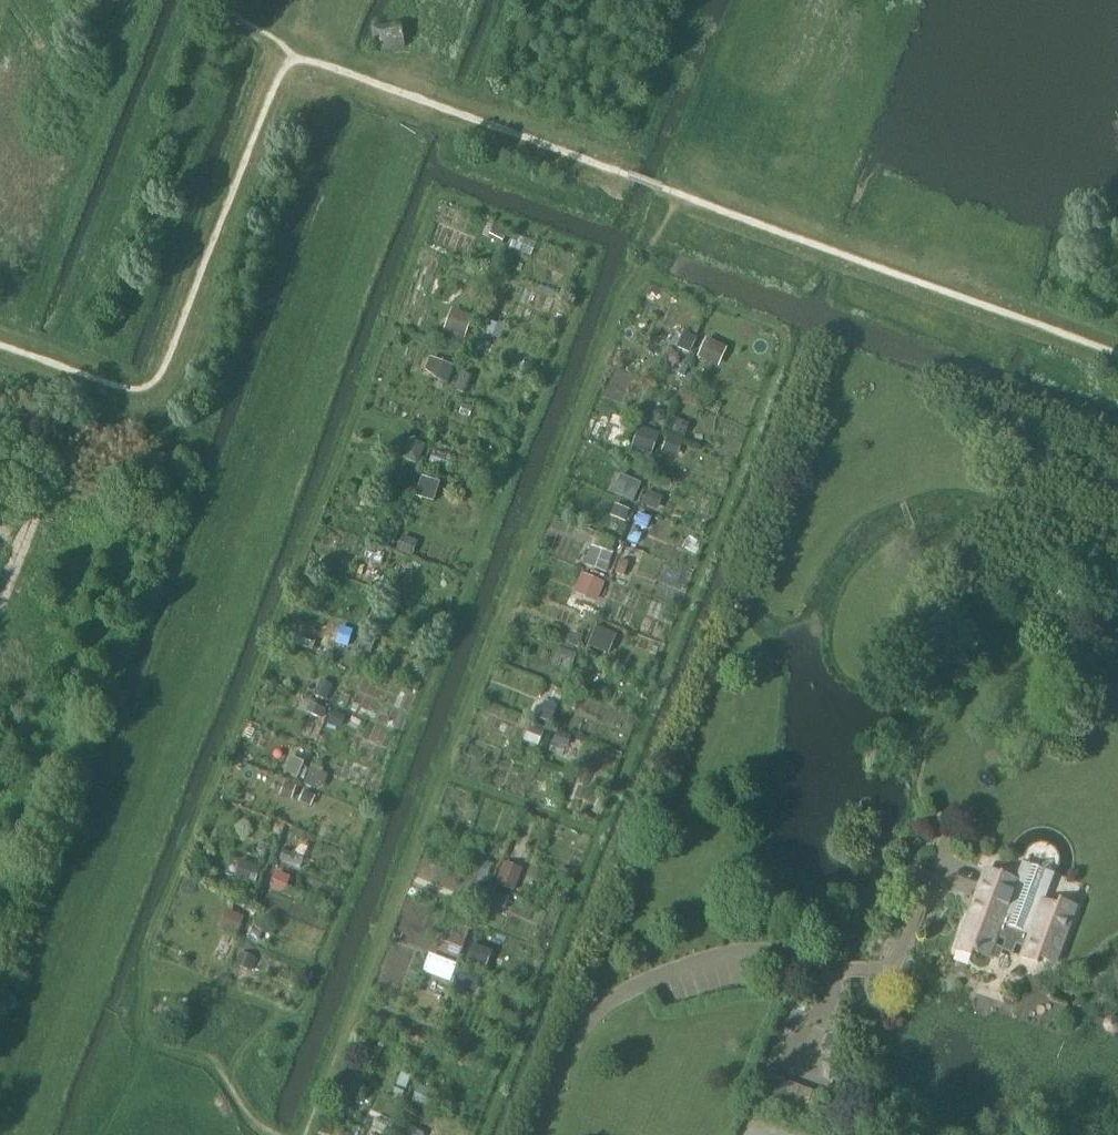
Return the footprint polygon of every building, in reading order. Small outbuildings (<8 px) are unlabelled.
[(373,37),(375,53),(405,48),(401,24),(377,28),(371,29),(373,37)] [(506,234),(495,228),(490,239),(501,245),(506,234)] [(536,243),(515,235),(510,249),(530,257),(536,243)] [(445,330),(464,337),(471,318),(452,311),(445,330)] [(492,324),(487,335),(498,339),(503,328),(492,324)] [(677,348),(688,353),(695,338),(684,333),(677,348)] [(699,357),(712,363),(719,347),(706,341),(699,357)] [(432,360),(427,371),(449,378),(453,367),(432,360)] [(462,373),(455,391),(464,395),(471,377),(462,373)] [(663,422),(665,417),(663,413),(658,411),(653,413),(651,418),(653,422),(658,424),(663,422)] [(669,431),(685,437),(689,424),(673,418),(669,431)] [(635,449),(650,455),(658,435),(643,429),(635,449)] [(662,451),(677,457),(682,442),(667,436),(662,451)] [(404,457),(416,462),(423,445),(415,442),(409,445),(404,457)] [(425,465),(449,474),(454,459),(430,450),(425,465)] [(630,503),(639,485),(620,476),(611,494),(630,503)] [(420,478),(414,496),(430,501),(436,483),(420,478)] [(642,503),(653,508),(658,497),(647,492),(642,503)] [(616,505),(613,513),(625,518),(628,510),(616,505)] [(634,525),(646,530),(651,518),(638,513),(634,525)] [(388,546),(393,532),(383,529),(378,542),(388,546)] [(413,542),(402,538),(398,548),(408,552),(413,542)] [(585,565),(606,572),(612,556),(591,549),(585,565)] [(629,562),(620,560),(615,574),(624,576),(629,562)] [(577,591),(595,598),(602,584),(583,576),(577,591)] [(369,627),(376,630),(381,618),(373,616),(369,627)] [(609,654),(616,635),(596,627),(588,646),(609,654)] [(341,629),(337,643),(347,646),(351,631),(341,629)] [(567,645),(579,649),(583,637),(572,633),(567,645)] [(365,636),(361,647),(368,650),(373,639),(365,636)] [(554,657),(573,664),(577,654),(558,647),(554,657)] [(321,682),(315,695),(325,700),(331,686),(321,682)] [(549,722),(555,706),(545,702),(539,718),(549,722)] [(307,712),(321,718),(324,710),(310,704),(307,712)] [(328,725),(338,729),(342,719),(332,715),(328,725)] [(534,735),(527,732),(524,740),(538,746),(545,730),(537,727),(534,735)] [(556,733),(553,741),(565,746),(568,738),(556,733)] [(284,772),(298,778),(303,765),(289,759),(284,772)] [(320,770),(312,767),(305,785),(313,788),(320,770)] [(283,795),(291,798),(294,788),(286,785),(283,795)] [(305,792),(300,802),(309,806),(314,797),(305,792)] [(280,860),(300,868),(304,858),(284,850),(280,860)] [(239,861),(234,877),(255,883),(260,867),(239,861)] [(985,869),(955,950),(971,956),(973,951),(988,957),(995,937),(1025,947),(1021,957),(1038,963),(1039,958),(1054,964),(1075,908),(1059,902),(1057,907),(1042,901),(1052,873),(1023,862),(1016,881),(985,869)] [(471,875),(486,881),(490,869),(476,864),(471,875)] [(518,876),(502,870),(496,884),(513,890),(518,876)] [(277,873),(271,889),(282,894),(288,878),(277,873)] [(488,905),(498,909),(503,896),(493,892),(488,905)] [(224,929),(236,934),(243,918),(230,912),(224,929)] [(250,937),(257,940),(262,929),(254,926),(250,937)] [(489,939),(473,933),(467,949),(483,955),(489,939)] [(440,949),(458,955),(463,942),(445,935),(440,949)] [(237,965),(250,971),(255,959),(242,954),(237,965)] [(438,959),(434,972),(444,976),(442,981),(447,983),(454,964),(438,959)] [(458,985),(470,990),(476,973),(464,968),(458,985)] [(822,1049),(840,1056),(847,1038),(828,1032),(822,1049)] [(788,1083),(779,1106),(816,1120),(825,1097),(788,1083)] [(396,1094),(404,1097),(408,1087),(400,1084),(396,1094)] [(413,1101),(424,1106),(430,1091),(419,1086),(413,1101)] [(380,1129),(389,1133),(391,1126),(383,1123),(380,1129)] [(405,1126),(401,1134),(425,1134),(405,1126)]
